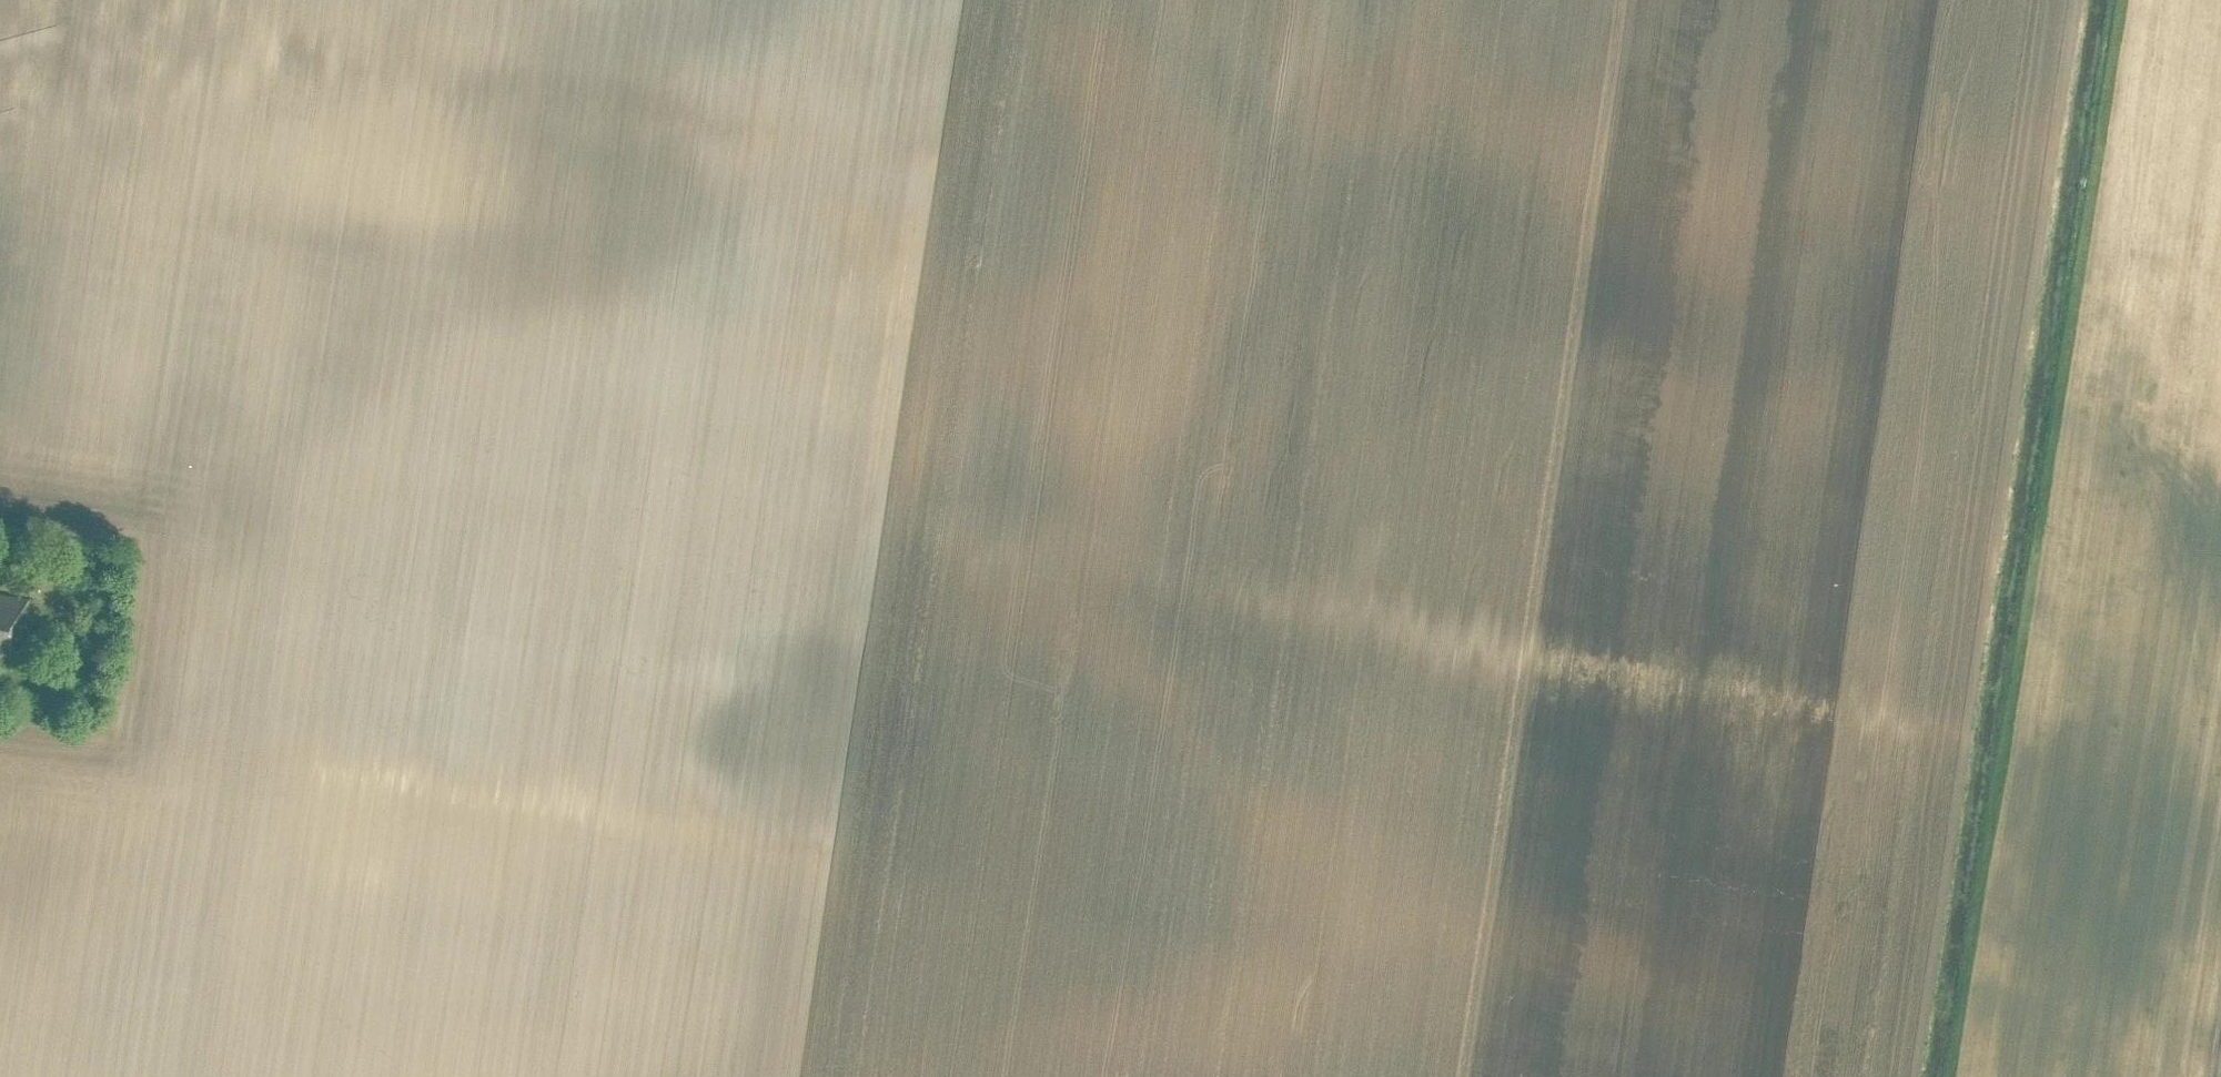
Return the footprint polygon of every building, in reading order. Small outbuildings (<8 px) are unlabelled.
[(13,662),(24,599),(0,595),(0,660),(13,662)]
